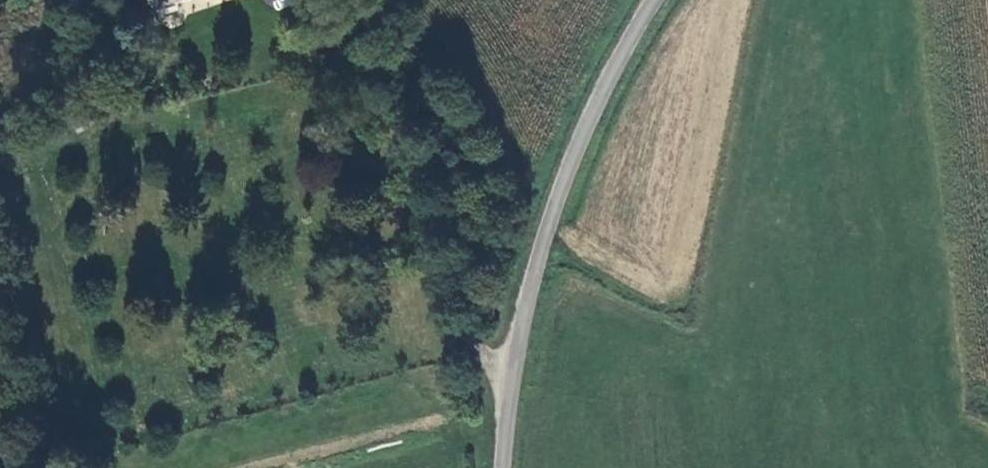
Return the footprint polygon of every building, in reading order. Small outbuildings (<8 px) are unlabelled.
[(154,12),(189,0),(150,0),(154,12)]
